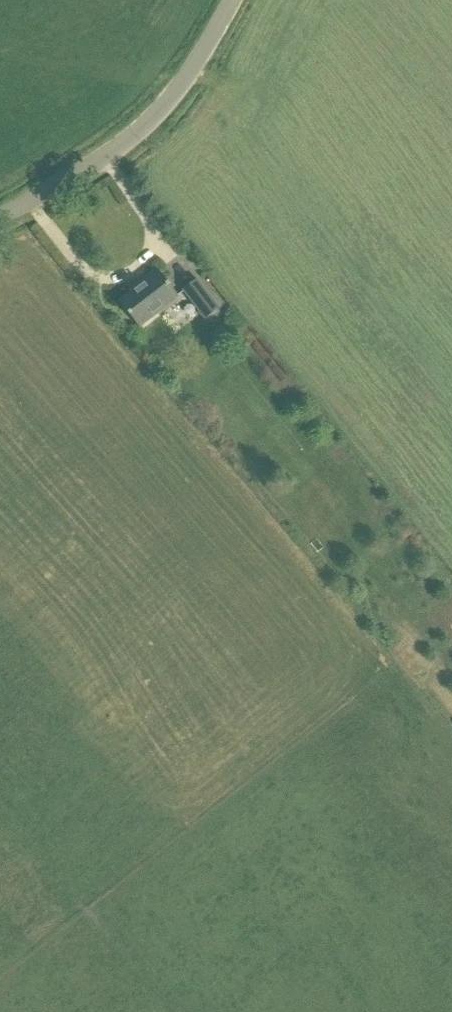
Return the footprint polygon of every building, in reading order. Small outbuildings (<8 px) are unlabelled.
[(179,297),(158,269),(142,281),(144,283),(138,288),(136,285),(132,288),(134,290),(120,301),(139,327),(179,297)] [(206,319),(220,308),(197,279),(183,289),(206,319)]
